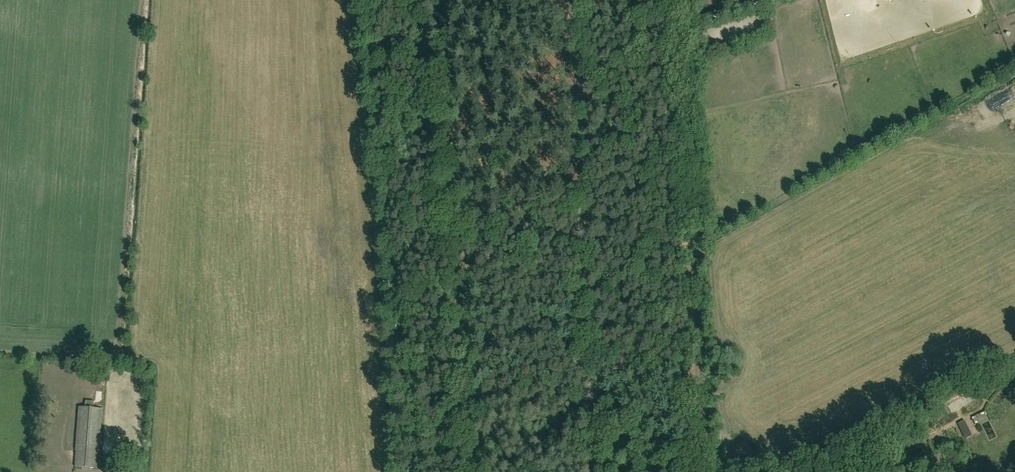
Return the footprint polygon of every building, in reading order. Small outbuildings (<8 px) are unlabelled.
[(97,468),(102,409),(80,407),(75,466),(97,468)] [(957,424),(961,430),(965,439),(972,435),(965,420),(957,424)]
